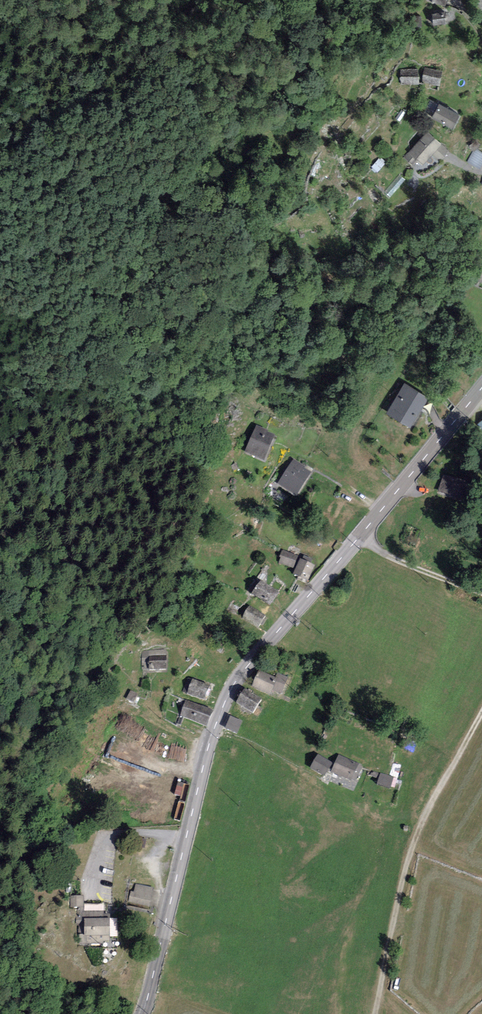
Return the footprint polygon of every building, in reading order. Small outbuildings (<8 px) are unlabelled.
[(426,3),(445,8),(448,0),(427,0),(426,3)] [(432,15),(433,26),(446,25),(445,13),(432,15)] [(410,17),(410,27),(422,27),(421,17),(410,17)] [(443,72),(425,68),(422,83),(440,86),(443,72)] [(419,70),(401,70),(401,84),(419,85),(419,70)] [(439,104),(431,119),(452,130),(460,116),(439,104)] [(426,132),(408,154),(423,166),(433,155),(442,161),(450,151),(426,132)] [(468,162),(480,169),(481,166),(481,153),(476,149),(468,162)] [(428,395),(406,382),(389,412),(411,425),(428,395)] [(256,424),(244,452),(264,460),(274,435),(267,432),(268,430),(256,424)] [(293,457),(276,483),(296,496),(312,472),(304,467),(305,465),(293,457)] [(471,483),(443,474),(437,491),(465,501),(471,483)] [(284,550),(279,562),(293,568),(298,556),(284,550)] [(315,565),(301,558),(294,574),(308,581),(315,565)] [(261,579),(252,592),(270,605),(279,592),(261,579)] [(266,615),(250,605),(242,617),(258,627),(266,615)] [(166,650),(142,649),(142,672),(166,672),(166,650)] [(276,677),(259,668),(250,686),(270,696),(273,689),(281,693),(289,677),(279,672),(276,677)] [(210,686),(193,679),(188,693),(205,700),(210,686)] [(261,699),(244,689),(236,702),(253,712),(261,699)] [(214,710),(186,699),(180,715),(208,725),(214,710)] [(243,720),(231,715),(225,728),(238,733),(243,720)] [(333,763),(318,754),(311,768),(325,776),(333,763)] [(359,762),(340,755),(333,772),(352,780),(359,762)] [(394,777),(381,773),(377,784),(390,788),(394,777)] [(70,907),(78,907),(78,943),(104,944),(104,941),(110,941),(110,913),(105,913),(105,910),(84,909),(84,895),(70,895),(70,907)]
